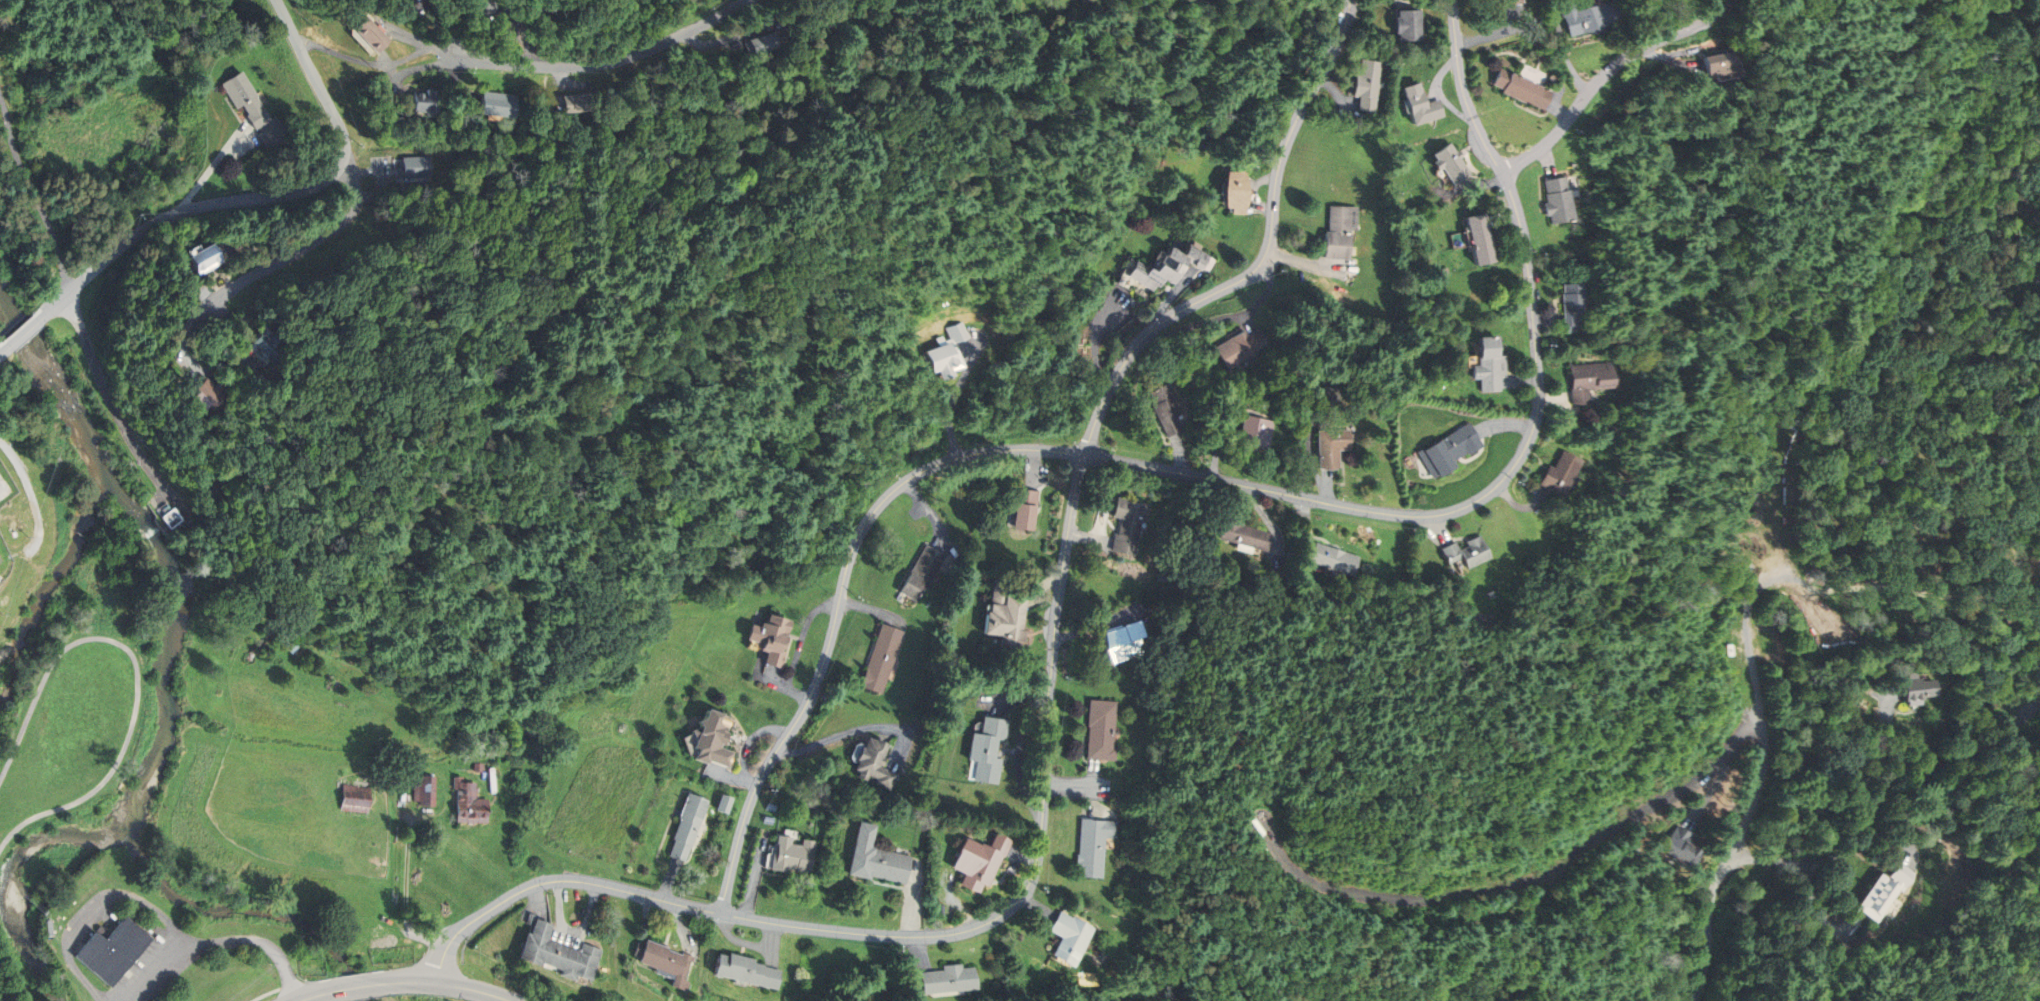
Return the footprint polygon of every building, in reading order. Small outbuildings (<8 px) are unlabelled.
[(460,6),(464,0),(490,0),(493,2),(481,20),(460,6)] [(1563,18),(1564,17),(1569,35),(1620,21),(1615,1),(1578,11),(1575,0),(1561,0),(1558,1),(1563,18)] [(1398,11),(1398,40),(1421,39),(1421,11),(1398,11)] [(350,29),(366,15),(387,39),(372,53),(350,29)] [(745,39),(772,31),(776,47),(750,55),(745,39)] [(1703,58),(1707,77),(1735,71),(1731,52),(1703,58)] [(1356,75),(1354,95),(1361,96),(1359,110),(1376,112),(1383,62),(1362,59),(1360,75),(1356,75)] [(1500,68),(1493,84),(1505,89),(1503,93),(1542,110),(1550,91),(1500,68)] [(219,84),(239,72),(265,113),(249,123),(244,115),(247,114),(241,105),(235,109),(219,84)] [(1403,88),(1414,125),(1444,116),(1439,99),(1424,104),(1418,83),(1403,88)] [(410,111),(412,94),(422,95),(423,89),(436,90),(434,114),(431,114),(430,117),(422,116),(423,112),(410,111)] [(477,114),(480,91),(515,95),(512,118),(477,114)] [(558,96),(584,94),(585,111),(559,112),(558,96)] [(1433,154),(1454,185),(1471,173),(1450,143),(1433,154)] [(401,157),(429,156),(430,176),(401,177),(401,157)] [(1227,171),(1226,207),(1233,207),(1233,213),(1245,213),(1246,172),(1227,171)] [(1545,180),(1547,194),(1546,194),(1551,223),(1573,219),(1565,176),(1545,180)] [(1325,232),(1324,257),(1349,257),(1349,229),(1357,230),(1358,207),(1330,206),(1330,232),(1325,232)] [(1467,218),(1476,264),(1495,261),(1485,214),(1467,218)] [(186,256),(210,242),(222,262),(198,276),(186,256)] [(1136,260),(1127,276),(1157,293),(1164,279),(1172,283),(1186,259),(1202,268),(1209,256),(1189,245),(1183,256),(1169,248),(1155,272),(1136,260)] [(1562,295),(1564,327),(1580,326),(1579,311),(1582,311),(1580,283),(1563,284),(1564,295),(1562,295)] [(923,352),(930,373),(938,370),(941,378),(951,375),(950,370),(961,366),(953,343),(967,337),(962,322),(946,328),(950,338),(944,341),(945,344),(923,352)] [(243,348),(261,327),(283,345),(264,367),(243,348)] [(1215,347),(1228,369),(1258,351),(1257,350),(1268,343),(1259,328),(1248,336),(1244,330),(1215,347)] [(1473,366),(1474,379),(1481,378),(1482,391),(1501,390),(1500,374),(1506,374),(1504,355),(1499,356),(1497,337),(1480,338),(1481,365),(1473,366)] [(1571,403),(1588,402),(1587,388),(1611,387),(1609,362),(1568,365),(1571,403)] [(203,376),(222,397),(208,410),(202,404),(195,411),(184,398),(191,392),(189,389),(203,376)] [(1167,436),(1182,429),(1176,416),(1184,413),(1168,382),(1149,392),(1155,404),(1152,406),(1167,436)] [(1244,415),(1238,448),(1268,453),(1274,421),(1244,415)] [(1424,451),(1439,476),(1455,466),(1452,461),(1467,452),(1468,454),(1481,446),(1468,424),(1424,451)] [(1318,431),(1319,468),(1339,467),(1338,449),(1351,449),(1350,430),(1318,431)] [(1549,466),(1539,484),(1561,497),(1581,461),(1563,451),(1553,468),(1549,466)] [(1013,489),(1011,506),(1013,507),(1011,528),(1031,530),(1033,514),(1035,515),(1038,491),(1013,489)] [(1122,518),(1114,551),(1134,555),(1141,522),(1147,524),(1151,505),(1118,498),(1114,516),(1122,518)] [(163,518),(172,530),(185,520),(177,508),(163,518)] [(1222,519),(1217,538),(1268,550),(1272,533),(1244,526),(1245,524),(1222,519)] [(1441,549),(1448,563),(1461,557),(1466,568),(1488,558),(1478,536),(1466,541),(1468,546),(1458,550),(1455,542),(1441,549)] [(1315,543),(1309,561),(1354,574),(1359,556),(1315,543)] [(925,545),(899,592),(916,601),(927,583),(929,584),(944,556),(925,545)] [(985,612),(983,633),(1001,635),(999,652),(1020,654),(1025,598),(1004,596),(1006,583),(992,581),(989,613),(985,612)] [(749,625),(746,639),(760,643),(759,649),(767,651),(764,662),(779,666),(783,652),(777,651),(778,648),(782,649),(789,621),(768,615),(766,625),(760,623),(759,628),(749,625)] [(1104,633),(1115,663),(1150,650),(1139,621),(1104,633)] [(881,624),(860,686),(882,693),(903,631),(881,624)] [(1939,696),(1938,680),(1923,682),(1922,679),(1919,680),(1918,672),(1909,673),(1910,679),(1904,680),(1907,703),(1909,702),(1909,705),(1923,704),(1922,698),(1939,696)] [(1088,699),(1087,726),(1088,726),(1087,758),(1115,760),(1116,748),(1114,748),(1116,701),(1088,699)] [(704,710),(700,719),(696,721),(698,726),(689,730),(694,740),(692,746),(697,748),(694,758),(707,763),(709,759),(728,766),(733,752),(719,747),(729,719),(704,710)] [(971,734),(968,759),(977,761),(974,780),(998,783),(1001,759),(995,758),(998,739),(1005,740),(1008,720),(983,716),(980,735),(971,734)] [(866,738),(862,748),(860,747),(856,760),(858,760),(855,769),(878,777),(876,783),(891,789),(896,773),(879,767),(887,745),(866,738)] [(474,763),(473,771),(481,771),(481,764),(474,763)] [(418,778),(418,805),(434,806),(434,778),(418,778)] [(456,784),(455,821),(487,822),(488,800),(474,800),(475,784),(456,784)] [(343,785),(341,809),(369,811),(370,787),(343,785)] [(687,794),(678,817),(680,818),(672,838),(675,839),(669,855),(684,860),(706,802),(687,794)] [(732,798),(727,813),(716,810),(721,794),(732,798)] [(1081,819),(1079,854),(1077,854),(1076,875),(1102,877),(1105,836),(1114,836),(1115,821),(1081,819)] [(858,822),(847,874),(866,878),(867,874),(905,882),(910,856),(869,848),(874,826),(858,822)] [(1660,848),(1687,869),(1701,849),(1689,840),(1693,834),(1679,823),(1660,848)] [(810,873),(796,871),(795,869),(788,868),(787,872),(769,869),(771,850),(774,850),(776,835),(791,837),(790,844),(802,845),(802,840),(814,841),(810,873)] [(965,838),(951,867),(964,874),(960,883),(977,891),(982,881),(987,884),(1007,840),(995,835),(990,847),(981,843),(980,845),(965,838)] [(1857,907),(1881,873),(1896,884),(1897,882),(1889,876),(1900,861),(1918,874),(1907,888),(1904,886),(1877,922),(1857,907)] [(1060,912),(1050,930),(1062,938),(1052,955),(1071,966),(1093,929),(1074,917),(1073,919),(1060,912)] [(97,932),(76,957),(112,986),(153,938),(128,917),(108,941),(97,932)] [(524,932),(515,958),(537,966),(538,962),(560,970),(559,975),(573,980),(575,974),(589,979),(600,950),(582,944),(579,952),(545,940),(551,925),(533,919),(528,934),(524,932)] [(637,962),(672,975),(669,985),(683,990),(686,981),(682,980),(691,956),(683,953),(682,956),(666,950),(667,948),(645,940),(637,962)] [(717,955),(712,974),(776,990),(781,970),(753,963),(754,960),(728,954),(727,957),(717,955)] [(961,969),(973,967),(975,988),(920,994),(918,973),(943,971),(942,966),(961,964),(961,969)]
